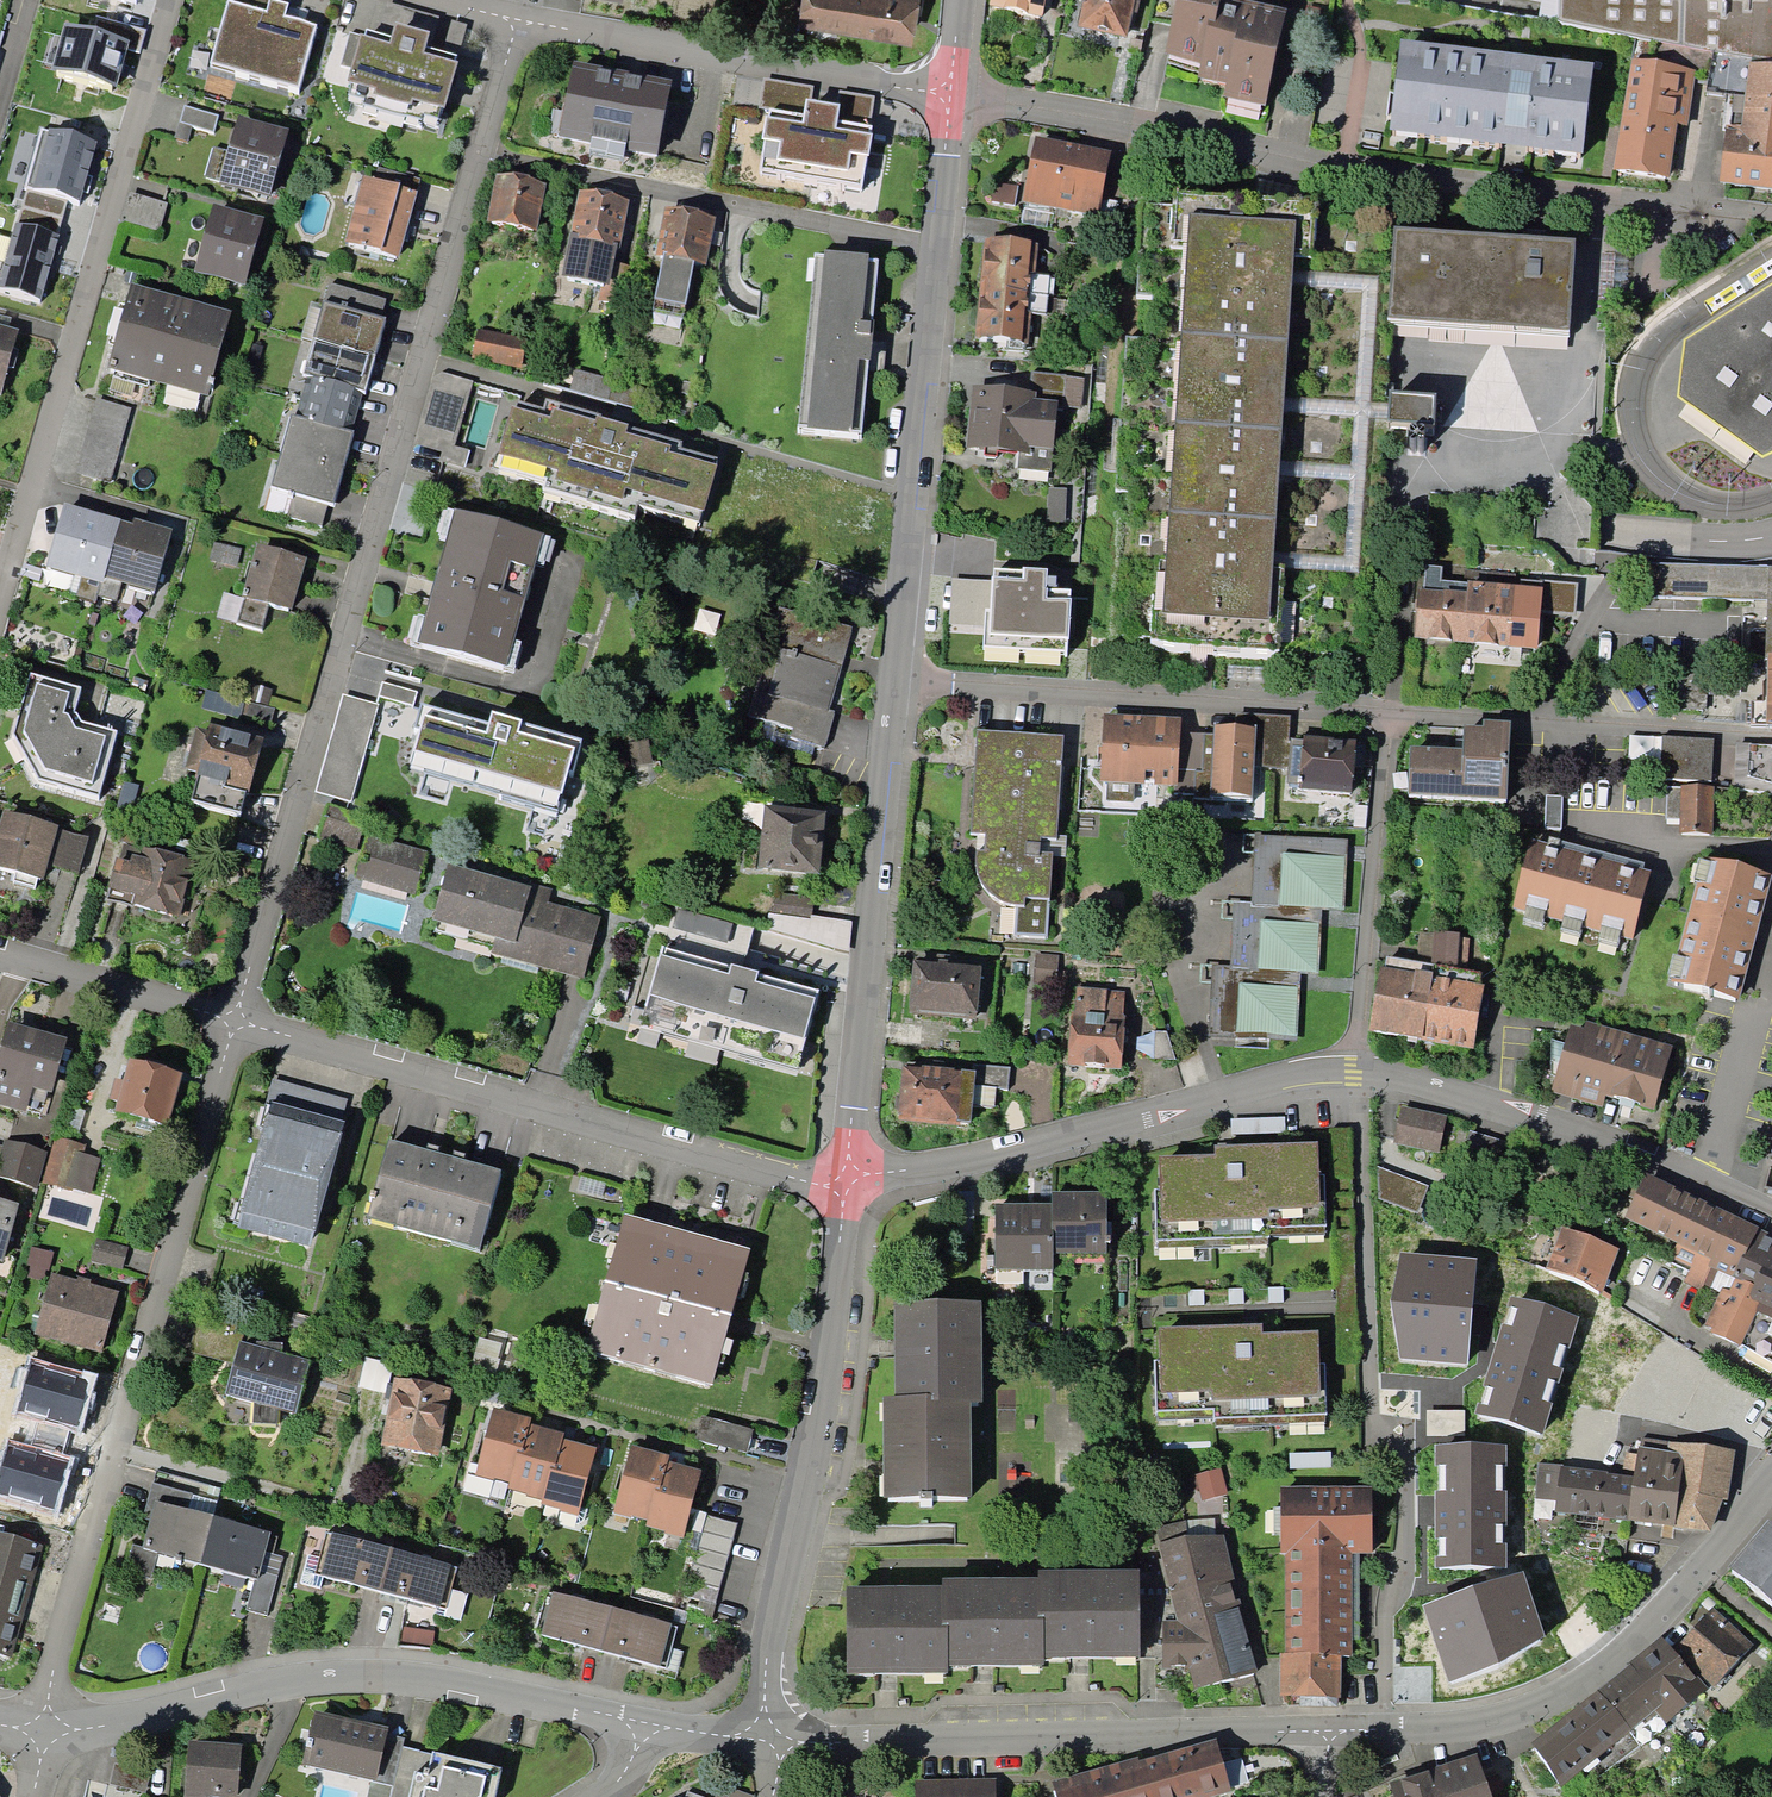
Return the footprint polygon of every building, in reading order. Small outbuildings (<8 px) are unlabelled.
[(49,34),(107,49),(120,0),(58,0),(49,34)] [(232,0),(217,61),(303,83),(319,21),(288,13),(291,0),(290,0),(274,0),(271,10),(232,0)] [(790,21),(904,37),(910,0),(793,0),(790,21)] [(987,13),(1039,23),(1043,0),(989,0),(987,13)] [(1074,34),(1126,45),(1136,0),(1082,0),(1074,34)] [(1163,63),(1192,69),(1193,82),(1219,87),(1215,107),(1261,116),(1280,19),(1214,6),(1215,0),(1176,0),(1163,63)] [(1771,67),(1771,0),(1559,0),(1559,27),(1771,67)] [(396,41),(368,34),(353,92),(447,116),(462,59),(429,50),(434,31),(401,22),(396,41)] [(1587,63),(1402,41),(1392,125),(1577,147),(1587,63)] [(1692,68),(1634,59),(1616,164),(1665,172),(1675,115),(1684,117),(1692,68)] [(1749,73),(1742,141),(1727,140),(1722,192),(1771,197),(1771,76),(1749,73)] [(665,94),(564,74),(552,139),(653,159),(665,94)] [(903,117),(855,109),(848,150),(897,158),(903,117)] [(216,120),(182,112),(176,139),(210,147),(216,120)] [(280,136),(229,124),(213,192),(263,204),(280,136)] [(16,134),(0,194),(0,243),(34,252),(44,214),(56,217),(69,169),(53,164),(58,145),(16,134)] [(1110,157),(1032,139),(1018,206),(1092,222),(1110,157)] [(542,188),(490,176),(478,225),(531,237),(542,188)] [(410,198),(358,185),(340,250),(393,264),(410,198)] [(627,200),(574,190),(558,281),(610,290),(627,200)] [(167,206),(126,195),(118,226),(160,237),(167,206)] [(712,221),(661,210),(652,259),(702,269),(712,221)] [(257,225),(203,211),(186,281),(239,294),(257,225)] [(1172,224),(1145,632),(1365,646),(1386,333),(1568,345),(1574,250),(1172,224)] [(1034,241),(978,237),(970,345),(1022,349),(1025,317),(1046,320),(1048,281),(1032,280),(1034,241)] [(884,259),(805,251),(784,438),(865,445),(884,259)] [(223,318),(122,292),(101,373),(202,399),(223,318)] [(1761,299),(1685,347),(1679,402),(1694,413),(1766,463),(1771,460),(1771,292),(1761,299)] [(387,316),(328,299),(308,371),(367,388),(387,316)] [(0,330),(0,388),(13,333),(0,330)] [(525,341),(477,330),(470,359),(518,369),(525,341)] [(1027,396),(968,388),(962,451),(1019,458),(1013,486),(1050,487),(1052,444),(1083,447),(1080,378),(1028,374),(1027,396)] [(363,391),(309,376),(298,410),(353,426),(363,391)] [(131,413),(94,403),(75,471),(112,482),(131,413)] [(715,461),(507,404),(488,471),(696,528),(715,461)] [(352,430),(296,415),(278,482),(333,497),(352,430)] [(161,538),(55,509),(39,570),(145,599),(161,538)] [(540,539),(449,515),(413,649),(504,673),(540,539)] [(302,559),(251,548),(239,604),(290,615),(302,559)] [(997,661),(1009,588),(943,580),(935,654),(997,661)] [(1515,589),(1413,580),(1408,635),(1508,647),(1515,589)] [(855,628),(776,606),(744,719),(823,741),(855,628)] [(76,693),(24,680),(7,741),(31,787),(93,804),(109,737),(71,729),(66,722),(76,693)] [(380,708),(342,698),(315,796),(353,806),(380,708)] [(478,727),(418,710),(402,767),(550,809),(569,741),(481,716),(478,727)] [(1174,787),(1180,722),(1099,716),(1097,784),(1174,787)] [(1287,719),(1231,716),(1228,729),(1207,731),(1205,820),(1260,822),(1258,770),(1282,773),(1287,719)] [(255,742),(201,727),(184,786),(239,801),(255,742)] [(1456,754),(1404,751),(1401,799),(1500,806),(1506,730),(1457,728),(1456,754)] [(1057,844),(1064,739),(973,734),(968,836),(983,837),(980,857),(969,858),(970,871),(972,879),(976,888),(983,894),(991,901),(998,906),(1006,909),(1021,911),(1023,903),(1048,904),(1053,858),(1036,859),(1037,843),(1057,844)] [(1346,801),(1351,745),(1287,740),(1284,795),(1346,801)] [(1736,743),(1732,790),(1771,789),(1771,743),(1736,743)] [(819,819),(760,812),(752,874),(811,881),(819,819)] [(0,819),(0,875),(35,885),(38,867),(74,878),(85,839),(0,819)] [(1205,994),(1201,1039),(1299,1046),(1302,978),(1320,979),(1321,916),(1346,919),(1352,842),(1234,835),(1235,860),(1250,858),(1247,906),(1212,904),(1210,924),(1223,926),(1222,968),(1191,966),(1188,992),(1205,994)] [(424,852),(363,836),(351,880),(412,897),(424,852)] [(1648,875),(1527,843),(1508,912),(1626,946),(1648,875)] [(136,868),(107,861),(97,904),(172,921),(186,862),(139,852),(136,868)] [(1768,882),(1695,861),(1658,986),(1731,1007),(1768,882)] [(550,893),(442,866),(427,923),(493,940),(489,957),(579,980),(594,921),(546,909),(550,893)] [(830,986),(665,939),(640,1024),(806,1071),(830,986)] [(973,1012),(976,968),(914,964),(911,1007),(973,1012)] [(1468,1054),(1482,981),(1375,964),(1365,1038),(1468,1054)] [(1119,997),(1073,995),(1071,1056),(1116,1058),(1119,997)] [(1649,1116),(1670,1052),(1570,1021),(1548,1096),(1614,1117),(1617,1104),(1649,1116)] [(2,1028),(0,1034),(0,1113),(24,1119),(30,1093),(48,1098),(62,1043),(2,1028)] [(1009,1068),(973,1064),(969,1098),(993,1101),(995,1084),(1007,1085),(1009,1068)] [(179,1081),(123,1065),(104,1131),(161,1147),(179,1081)] [(899,1110),(952,1116),(957,1072),(903,1066),(899,1110)] [(349,1102),(268,1080),(227,1232),(307,1254),(349,1102)] [(1403,1104),(1390,1142),(1442,1154),(1448,1116),(1403,1104)] [(2,1142),(0,1150),(0,1184),(38,1194),(48,1154),(2,1142)] [(87,1150),(54,1142),(43,1185),(76,1194),(87,1150)] [(477,1255),(495,1178),(383,1146),(364,1225),(477,1255)] [(1206,1159),(1149,1162),(1152,1253),(1329,1246),(1324,1146),(1206,1150),(1206,1159)] [(1643,1176),(1620,1221),(1675,1248),(1668,1263),(1689,1272),(1682,1286),(1698,1294),(1710,1273),(1726,1281),(1702,1332),(1737,1353),(1754,1315),(1771,1325),(1771,1236),(1643,1176)] [(1103,1261),(1105,1198),(1047,1195),(1046,1212),(990,1209),(989,1270),(1048,1277),(1048,1256),(1103,1261)] [(0,1210),(0,1257),(13,1213),(0,1210)] [(706,1392),(747,1257),(615,1219),(575,1355),(706,1392)] [(1555,1232),(1543,1269),(1597,1296),(1614,1254),(1555,1232)] [(124,1250),(90,1245),(87,1263),(121,1269),(124,1250)] [(1401,1252),(1391,1301),(1401,1357),(1466,1364),(1477,1259),(1401,1252)] [(114,1292),(48,1274),(31,1333),(97,1351),(114,1292)] [(1512,1296),(1474,1413),(1509,1419),(1544,1435),(1579,1316),(1512,1296)] [(978,1307),(882,1306),(885,1399),(872,1402),(873,1506),(968,1505),(966,1408),(976,1409),(978,1307)] [(1255,1329),(1152,1333),(1153,1413),(1219,1411),(1219,1434),(1325,1430),(1327,1363),(1310,1359),(1310,1336),(1255,1339),(1255,1329)] [(304,1366),(232,1345),(217,1398),(289,1419),(304,1366)] [(97,1374),(30,1357),(16,1411),(39,1417),(71,1426),(83,1429),(97,1374)] [(446,1394),(390,1383),(377,1447),(433,1458),(446,1394)] [(529,1421),(484,1411),(470,1475),(504,1483),(502,1492),(533,1499),(532,1505),(572,1514),(587,1451),(557,1444),(559,1437),(527,1429),(529,1421)] [(63,1455),(71,1426),(39,1417),(30,1446),(63,1455)] [(748,1430),(699,1420),(694,1442),(744,1452),(748,1430)] [(1627,1481),(1553,1470),(1550,1512),(1620,1524),(1619,1535),(1677,1545),(1678,1536),(1705,1541),(1732,1498),(1737,1453),(1638,1438),(1627,1481)] [(8,1439),(0,1466),(0,1499),(59,1516),(75,1458),(63,1455),(30,1446),(8,1439)] [(1437,1444),(1435,1492),(1439,1568),(1505,1565),(1505,1445),(1437,1444)] [(665,1458),(625,1449),(611,1515),(643,1522),(641,1530),(680,1539),(694,1474),(663,1467),(665,1458)] [(1370,1494),(1275,1491),(1274,1705),(1340,1706),(1339,1663),(1349,1663),(1351,1560),(1369,1562),(1370,1494)] [(266,1531),(149,1501),(136,1548),(254,1578),(266,1531)] [(1726,1570),(1771,1612),(1771,1528),(1763,1519),(1726,1570)] [(444,1566),(326,1537),(316,1579),(434,1608),(444,1566)] [(1184,1673),(1193,1695),(1257,1681),(1218,1538),(1150,1549),(1172,1621),(1156,1620),(1156,1673),(1184,1673)] [(0,1539),(0,1654),(11,1657),(38,1548),(0,1539)] [(1525,1572),(1422,1606),(1451,1684),(1541,1634),(1525,1572)] [(932,1591),(837,1592),(835,1680),(938,1679),(937,1668),(1032,1669),(1031,1659),(1134,1660),(1133,1576),(1026,1575),(1026,1583),(931,1582),(932,1591)] [(659,1670),(670,1627),(547,1592),(536,1641),(659,1670)] [(1715,1688),(1757,1647),(1717,1604),(1670,1644),(1715,1688)] [(1513,1735),(1550,1796),(1551,1796),(1653,1717),(1661,1729),(1702,1696),(1650,1631),(1513,1735)] [(378,1733),(309,1718),(298,1768),(368,1783),(378,1733)] [(1041,1782),(1046,1796),(1223,1796),(1235,1793),(1214,1736),(1041,1782)] [(182,1743),(180,1796),(231,1796),(233,1745),(182,1743)] [(1379,1780),(1384,1796),(1488,1796),(1473,1753),(1379,1780)] [(404,1780),(401,1796),(487,1796),(493,1775),(426,1758),(420,1780),(404,1780)] [(911,1776),(910,1796),(995,1796),(994,1776),(911,1776)]
